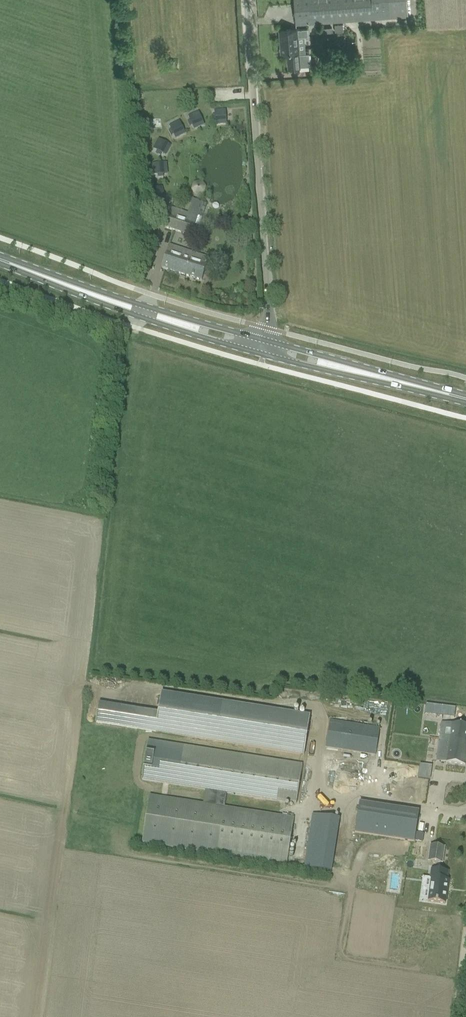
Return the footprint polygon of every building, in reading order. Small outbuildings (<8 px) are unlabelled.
[(296,24),(390,17),(409,16),(408,0),(295,0),(296,24)] [(290,29),(280,30),(282,52),(287,52),(288,68),(301,67),(301,66),(310,65),(309,52),(305,53),(304,48),(299,48),(298,36),(304,36),(308,35),(308,28),(297,29),(290,29)] [(225,112),(215,112),(215,116),(215,121),(215,122),(225,122),(225,112)] [(198,114),(189,118),(190,121),(192,126),(193,127),(202,123),(198,114)] [(178,123),(169,127),(171,130),(174,136),(183,132),(178,123)] [(158,141),(154,149),(157,151),(162,154),(167,145),(158,141)] [(162,165),(152,165),(153,175),(157,175),(163,175),(162,165)] [(158,189),(148,192),(151,202),(153,201),(159,199),(161,199),(158,189)] [(171,208),(165,227),(190,236),(197,217),(201,204),(192,201),(188,214),(171,208)] [(168,246),(164,259),(161,269),(201,281),(208,259),(168,246)] [(95,724),(303,756),(309,715),(161,693),(158,712),(98,703),(95,724)] [(419,704),(417,714),(439,716),(440,707),(419,704)] [(329,721),(325,747),(375,755),(379,729),(367,727),(367,724),(363,723),(363,726),(329,721)] [(442,762),(465,765),(465,758),(465,726),(441,723),(439,739),(436,761),(442,762)] [(148,740),(141,781),(177,786),(205,791),(203,803),(149,795),(142,844),(286,866),(293,818),(224,807),(226,794),(296,805),(302,764),(183,746),(148,740)] [(334,790),(345,790),(346,758),(335,758),(334,790)] [(430,773),(431,766),(419,764),(418,771),(430,773)] [(359,805),(354,835),(414,844),(419,814),(359,805)] [(304,861),(303,868),(323,871),(332,818),(311,814),(304,861)] [(430,845),(427,862),(441,864),(444,847),(430,845)] [(428,901),(428,902),(445,904),(448,880),(446,880),(448,872),(431,870),(430,878),(430,879),(431,879),(428,901)]
